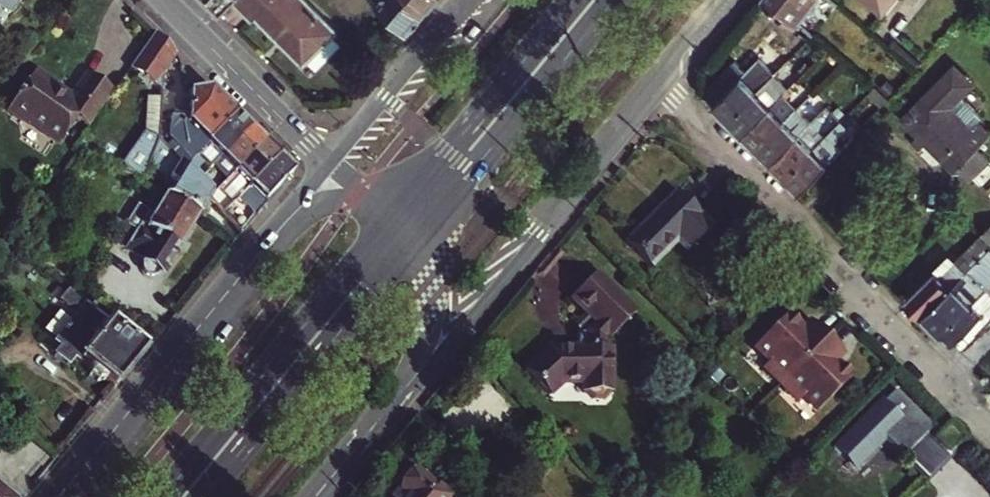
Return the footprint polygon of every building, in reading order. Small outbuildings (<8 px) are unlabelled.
[(1,14),(9,11),(17,0),(0,0),(0,13),(1,14)] [(220,14),(233,0),(206,0),(220,14)] [(252,17),(255,14),(303,59),(307,56),(316,65),(341,40),(330,30),(333,27),(305,0),(234,0),(252,17)] [(409,27),(425,7),(417,0),(378,0),(409,27)] [(813,0),(775,0),(797,19),(813,0)] [(164,38),(156,30),(139,54),(158,67),(165,72),(170,44),(164,38)] [(725,123),(770,78),(756,65),(744,78),(732,66),(700,99),(725,123)] [(88,127),(114,90),(89,72),(71,98),(57,88),(56,82),(35,67),(10,104),(11,111),(24,120),(31,119),(45,129),(43,131),(58,142),(75,118),(88,127)] [(775,72),(770,78),(725,123),(740,139),(778,101),(790,89),(775,72)] [(901,122),(952,173),(973,152),(988,137),(975,124),(967,133),(944,110),(967,88),(951,73),(901,122)] [(202,81),(180,85),(181,114),(201,132),(210,141),(236,114),(202,81)] [(881,110),(892,98),(878,86),(868,96),(881,110)] [(141,131),(146,132),(153,95),(148,94),(141,131)] [(778,101),(740,139),(754,152),(792,115),(778,101)] [(215,161),(249,127),(236,114),(210,141),(186,166),(191,173),(200,164),(207,170),(215,161)] [(806,129),(792,115),(754,152),(769,167),(806,129)] [(179,158),(155,131),(148,123),(141,159),(176,180),(167,194),(198,214),(211,194),(191,173),(186,166),(179,158)] [(797,194),(852,139),(839,125),(821,143),(783,181),(797,194)] [(264,142),(249,127),(215,161),(229,176),(264,142)] [(769,167),(783,181),(821,143),(806,129),(769,167)] [(186,166),(210,141),(201,132),(195,139),(198,142),(190,151),(188,149),(179,158),(186,166)] [(278,156),(264,142),(229,176),(211,194),(224,210),(278,156)] [(987,166),(973,152),(952,173),(966,187),(987,166)] [(224,210),(243,232),(268,202),(267,198),(293,171),(278,156),(224,210)] [(124,250),(139,260),(138,264),(142,274),(148,276),(154,275),(158,271),(160,273),(198,214),(167,194),(155,213),(139,203),(127,221),(137,228),(124,250)] [(710,229),(677,195),(627,246),(650,269),(674,244),(685,254),(710,229)] [(922,317),(989,248),(989,224),(953,262),(938,277),(932,271),(904,299),(922,317)] [(922,317),(950,344),(980,313),(970,304),(985,288),(989,284),(989,248),(922,317)] [(946,257),(932,271),(938,277),(953,262),(946,257)] [(609,337),(634,311),(595,272),(570,297),(596,323),(588,331),(588,348),(547,348),(525,370),(551,395),(563,383),(583,383),(583,394),(586,394),(591,399),(602,400),(608,393),(611,393),(611,348),(602,348),(602,336),(605,333),(609,337)] [(980,313),(989,304),(989,293),(985,288),(970,304),(980,313)] [(143,352),(68,291),(59,303),(64,307),(75,306),(80,310),(54,342),(60,347),(54,355),(67,366),(74,358),(80,363),(82,359),(91,366),(91,373),(98,378),(107,378),(115,384),(143,352)] [(786,315),(753,349),(767,363),(762,369),(788,396),(834,349),(809,324),(802,330),(786,315)] [(841,355),(834,349),(788,396),(796,403),(802,398),(816,412),(850,378),(834,363),(841,355)] [(833,448),(853,468),(884,436),(903,455),(932,427),(894,388),(883,399),(882,398),(833,448)] [(949,454),(964,440),(947,423),(938,432),(932,438),(949,454)] [(932,438),(938,432),(932,427),(903,455),(927,479),(950,456),(949,454),(932,438)] [(412,469),(390,495),(393,496),(445,496),(412,469)] [(0,486),(0,496),(14,496),(0,486)]
